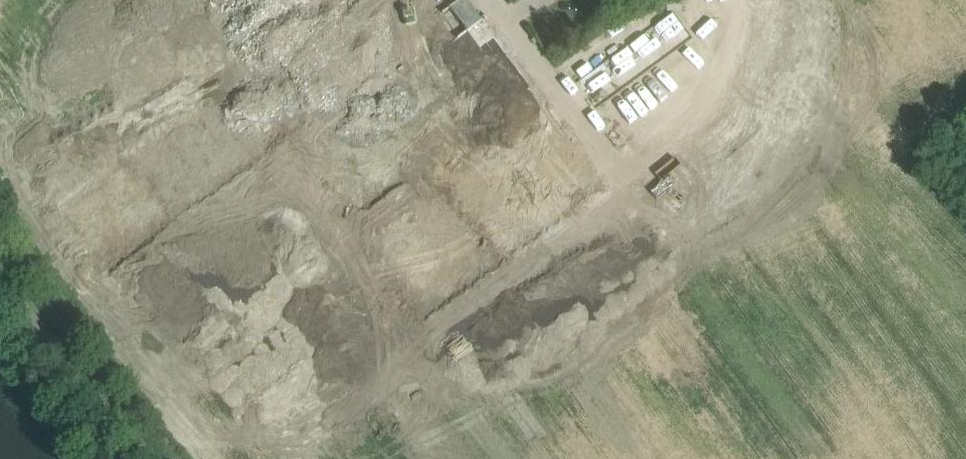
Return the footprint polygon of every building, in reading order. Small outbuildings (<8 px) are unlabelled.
[(478,13),(350,109),(409,189),(538,93),(478,13)] [(545,103),(417,198),(476,279),(605,183),(545,103)]
